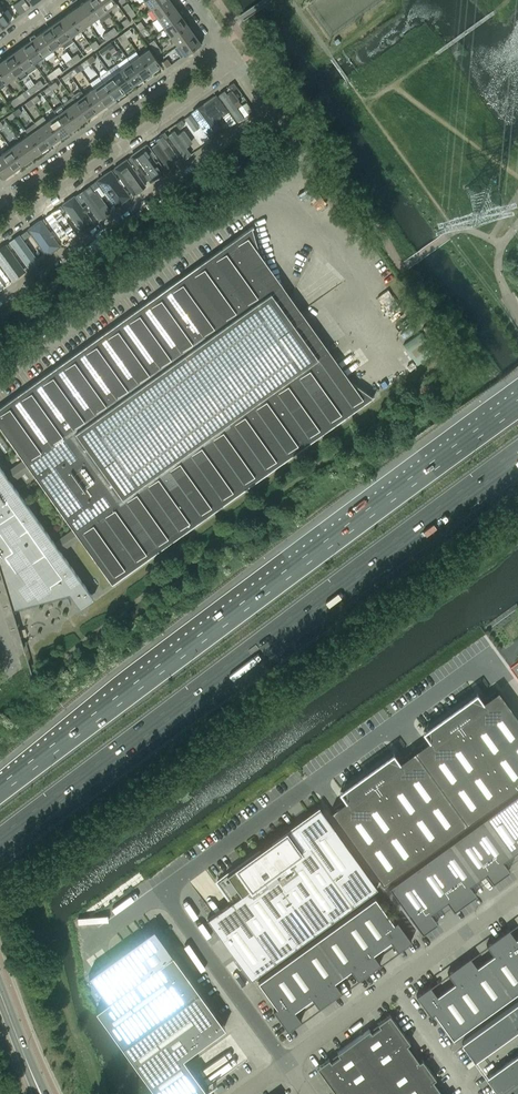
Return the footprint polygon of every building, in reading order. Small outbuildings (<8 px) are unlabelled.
[(98,17),(86,0),(77,7),(88,23),(98,17)] [(102,0),(86,0),(98,17),(98,16),(101,21),(110,14),(107,10),(109,9),(102,0)] [(114,0),(102,0),(109,9),(117,3),(114,0)] [(163,0),(145,0),(151,9),(163,0)] [(175,5),(172,0),(163,0),(151,9),(157,18),(175,5)] [(29,7),(25,1),(20,4),(25,10),(29,7)] [(131,8),(127,3),(123,6),(127,12),(131,8)] [(164,27),(182,14),(175,5),(157,18),(164,27)] [(93,30),(88,23),(77,7),(67,13),(79,30),(84,36),(93,30)] [(136,14),(131,8),(127,12),(131,18),(136,14)] [(10,21),(3,11),(0,13),(0,28),(10,21)] [(79,30),(67,13),(58,20),(70,36),(79,30)] [(171,36),(189,23),(182,14),(164,27),(171,36)] [(130,22),(127,18),(121,22),(124,26),(130,22)] [(70,36),(58,20),(49,26),(61,43),(64,47),(73,41),(70,36)] [(145,27),(140,21),(136,24),(140,30),(145,27)] [(177,45),(195,32),(189,23),(171,36),(177,45)] [(61,43),(49,26),(40,33),(52,49),(61,43)] [(117,32),(114,27),(108,31),(111,36),(117,32)] [(149,33),(145,27),(140,30),(144,36),(149,33)] [(132,33),(129,29),(123,33),(126,37),(132,33)] [(111,36),(108,31),(102,35),(105,40),(111,36)] [(184,55),(202,42),(195,32),(177,45),(184,55)] [(52,49),(40,33),(31,39),(42,56),(52,49)] [(126,37),(123,33),(117,37),(121,42),(126,37)] [(42,56),(31,39),(21,46),(33,63),(42,56)] [(158,45),(154,39),(149,43),(153,49),(158,45)] [(99,45),(95,40),(90,44),(93,49),(99,45)] [(114,46),(110,42),(105,46),(108,51),(114,46)] [(93,49),(90,44),(84,48),(87,53),(93,49)] [(162,51),(158,45),(153,49),(157,54),(162,51)] [(36,67),(33,63),(21,46),(12,53),(27,74),(36,67)] [(108,51),(105,46),(99,50),(102,55),(108,51)] [(161,65),(149,48),(139,55),(151,72),(161,65)] [(151,72),(139,55),(135,50),(126,57),(142,78),(151,72)] [(27,74),(12,53),(3,59),(15,76),(18,80),(27,74)] [(80,58),(77,53),(71,57),(74,62),(80,58)] [(95,60),(92,55),(86,59),(90,64),(95,60)] [(74,62),(71,57),(65,61),(69,66),(74,62)] [(142,78),(126,57),(117,63),(132,85),(142,78)] [(171,64),(167,58),(162,62),(166,67),(171,64)] [(3,59),(0,61),(0,75),(5,82),(15,76),(3,59)] [(90,64),(86,59),(80,63),(84,68),(90,64)] [(132,85),(117,63),(108,70),(123,92),(132,85)] [(62,71),(59,66),(53,70),(56,75),(62,71)] [(77,73),(74,68),(68,72),(71,77),(77,73)] [(56,75),(53,70),(47,75),(50,79),(56,75)] [(123,92),(108,70),(99,77),(102,81),(114,98),(123,92)] [(71,77),(68,72),(62,76),(65,81),(71,77)] [(43,84),(40,80),(34,84),(37,88),(43,84)] [(58,86),(55,81),(49,85),(53,90),(58,86)] [(114,98),(102,81),(93,88),(105,105),(114,98)] [(237,87),(233,82),(228,86),(231,91),(237,87)] [(37,88),(34,84),(28,88),(32,93),(37,88)] [(53,90),(49,85),(44,90),(47,94),(53,90)] [(105,105),(93,88),(84,95),(96,111),(105,105)] [(96,111),(84,95),(81,90),(71,97),(75,101),(86,118),(96,111)] [(227,90),(220,96),(238,120),(245,115),(227,90)] [(25,97),(22,93),(16,97),(19,102),(25,97)] [(40,99),(37,94),(31,99),(34,103),(40,99)] [(219,99),(216,94),(210,98),(214,103),(219,99)] [(19,102),(16,97),(10,101),(13,106),(19,102)] [(34,103),(31,99),(25,103),(28,107),(34,103)] [(86,118),(75,101),(65,108),(77,124),(86,118)] [(210,102),(202,107),(220,133),(228,127),(210,102)] [(202,111),(199,107),(193,111),(196,115),(202,111)] [(22,112),(18,108),(12,112),(16,116),(22,112)] [(77,124),(65,108),(56,115),(68,131),(77,124)] [(16,116),(12,112),(7,116),(10,121),(16,116)] [(68,131),(56,115),(47,121),(59,138),(68,131)] [(185,124),(181,119),(176,123),(179,128),(185,124)] [(59,138),(47,121),(38,128),(49,144),(59,138)] [(49,144),(38,128),(37,128),(34,123),(25,130),(28,134),(40,151),(49,144)] [(168,136),(164,131),(159,135),(162,140),(168,136)] [(177,131),(170,136),(185,158),(192,153),(177,131)] [(28,134),(19,141),(31,157),(40,151),(28,134)] [(31,157),(19,141),(10,147),(22,164),(31,157)] [(160,143),(153,148),(168,171),(176,166),(160,143)] [(150,149),(147,144),(141,148),(145,152),(150,149)] [(22,164),(10,147),(1,154),(13,171),(22,164)] [(140,151),(132,157),(150,182),(158,177),(140,151)] [(1,154),(0,155),(0,173),(3,177),(13,171),(1,154)] [(133,161),(130,156),(124,160),(128,165),(133,161)] [(124,163),(116,169),(133,194),(142,188),(124,163)] [(116,173),(112,168),(107,172),(110,177),(116,173)] [(107,174),(98,180),(116,207),(125,200),(107,174)] [(98,186),(95,181),(89,185),(93,190),(98,186)] [(90,188),(81,194),(99,220),(108,214),(90,188)] [(81,198),(78,193),(72,197),(76,202),(81,198)] [(72,199),(63,205),(82,232),(95,222),(80,201),(75,204),(72,199)] [(64,210),(61,206),(55,209),(58,214),(64,210)] [(55,211),(46,218),(65,244),(74,238),(55,211)] [(47,222),(43,218),(38,222),(41,226),(47,222)] [(37,224),(29,230),(47,256),(61,246),(46,225),(41,230),(37,224)] [(0,467),(0,573),(11,609),(12,609),(15,608),(71,595),(79,607),(91,598),(93,597),(91,595),(86,587),(85,585),(60,551),(59,549),(75,537),(76,536),(77,536),(79,538),(86,548),(111,583),(373,397),(351,381),(334,368),(317,357),(285,312),(285,311),(281,306),(279,303),(271,292),(259,253),(252,228),(251,227),(0,406),(0,428),(23,459),(24,461),(6,475),(4,473),(0,467)] [(29,235),(26,230),(21,234),(24,239),(29,235)] [(102,235),(92,243),(96,249),(107,241),(102,235)] [(37,264),(18,238),(12,243),(31,269),(37,264)] [(12,247),(9,243),(3,246),(7,251),(12,247)] [(0,251),(0,264),(12,281),(20,276),(1,250),(0,251)] [(330,810),(382,882),(517,784),(517,718),(517,716),(511,708),(498,689),(495,691),(486,697),(482,701),(476,693),(424,731),(430,738),(425,742),(416,748),(412,751),(403,758),(398,761),(393,754),(341,791),(346,798),(342,802),(330,810)] [(420,934),(434,923),(427,914),(436,908),(444,902),(451,911),(462,903),(474,895),(467,885),(475,880),(483,874),(490,883),(497,877),(507,871),(500,861),(508,855),(516,850),(517,852),(517,792),(501,805),(481,819),(464,831),(448,843),(429,857),(387,888),(420,934)] [(250,978),(377,887),(319,807),(216,881),(231,900),(207,918),(221,937),(250,978)] [(393,922),(375,896),(355,910),(382,946),(390,940),(397,950),(411,940),(397,920),(393,922)] [(382,946),(355,910),(335,925),(369,971),(380,963),(373,953),(382,946)] [(369,971),(335,925),(316,939),(342,975),(350,969),(357,979),(369,971)] [(208,1087),(208,1086),(205,1088),(188,1064),(182,1056),(224,1026),(220,1020),(172,954),(153,927),(152,928),(152,929),(145,934),(144,934),(144,935),(136,941),(136,940),(135,940),(136,941),(128,946),(128,945),(88,974),(107,1000),(95,1009),(157,1093),(198,1093),(208,1087)] [(515,937),(508,928),(497,936),(517,965),(517,935),(515,937)] [(497,936),(486,944),(493,954),(485,960),(511,996),(517,990),(517,965),(497,936)] [(342,975),(316,939),(297,953),(330,999),(341,991),(334,981),(342,975)] [(277,967),(303,1003),(312,997),(319,1007),(330,999),(297,953),(277,967)] [(485,960),(476,965),(469,956),(458,964),(491,1010),(511,996),(485,960)] [(445,988),(471,1024),(491,1010),(458,964),(447,972),(454,982),(445,988)] [(303,1003),(277,967),(257,981),(276,1007),(273,1009),(287,1029),(301,1020),(294,1010),(303,1003)] [(471,1024),(445,988),(437,994),(429,984),(416,994),(430,1015),(434,1012),(452,1038),(471,1024)] [(462,1042),(475,1060),(517,1029),(517,1001),(462,1042)] [(353,1040),(366,1058),(403,1032),(389,1013),(377,1022),(380,1025),(371,1032),(369,1028),(353,1040)] [(409,1041),(403,1032),(366,1058),(379,1076),(412,1052),(406,1044),(409,1041)] [(366,1058),(353,1040),(337,1051),(339,1055),(331,1061),(328,1058),(316,1066),(330,1085),(366,1058)] [(379,1076),(392,1093),(429,1068),(422,1058),(418,1061),(412,1052),(379,1076)] [(499,1093),(517,1093),(517,1053),(486,1076),(499,1093)] [(342,1093),(355,1093),(379,1076),(366,1058),(330,1085),(336,1093),(337,1093),(340,1092),(342,1093)] [(429,1068),(392,1093),(430,1093),(438,1088),(432,1080),(435,1077),(429,1068)] [(355,1093),(392,1093),(379,1076),(355,1093)] [(222,1084),(215,1088),(218,1093),(225,1088),(222,1084)]
